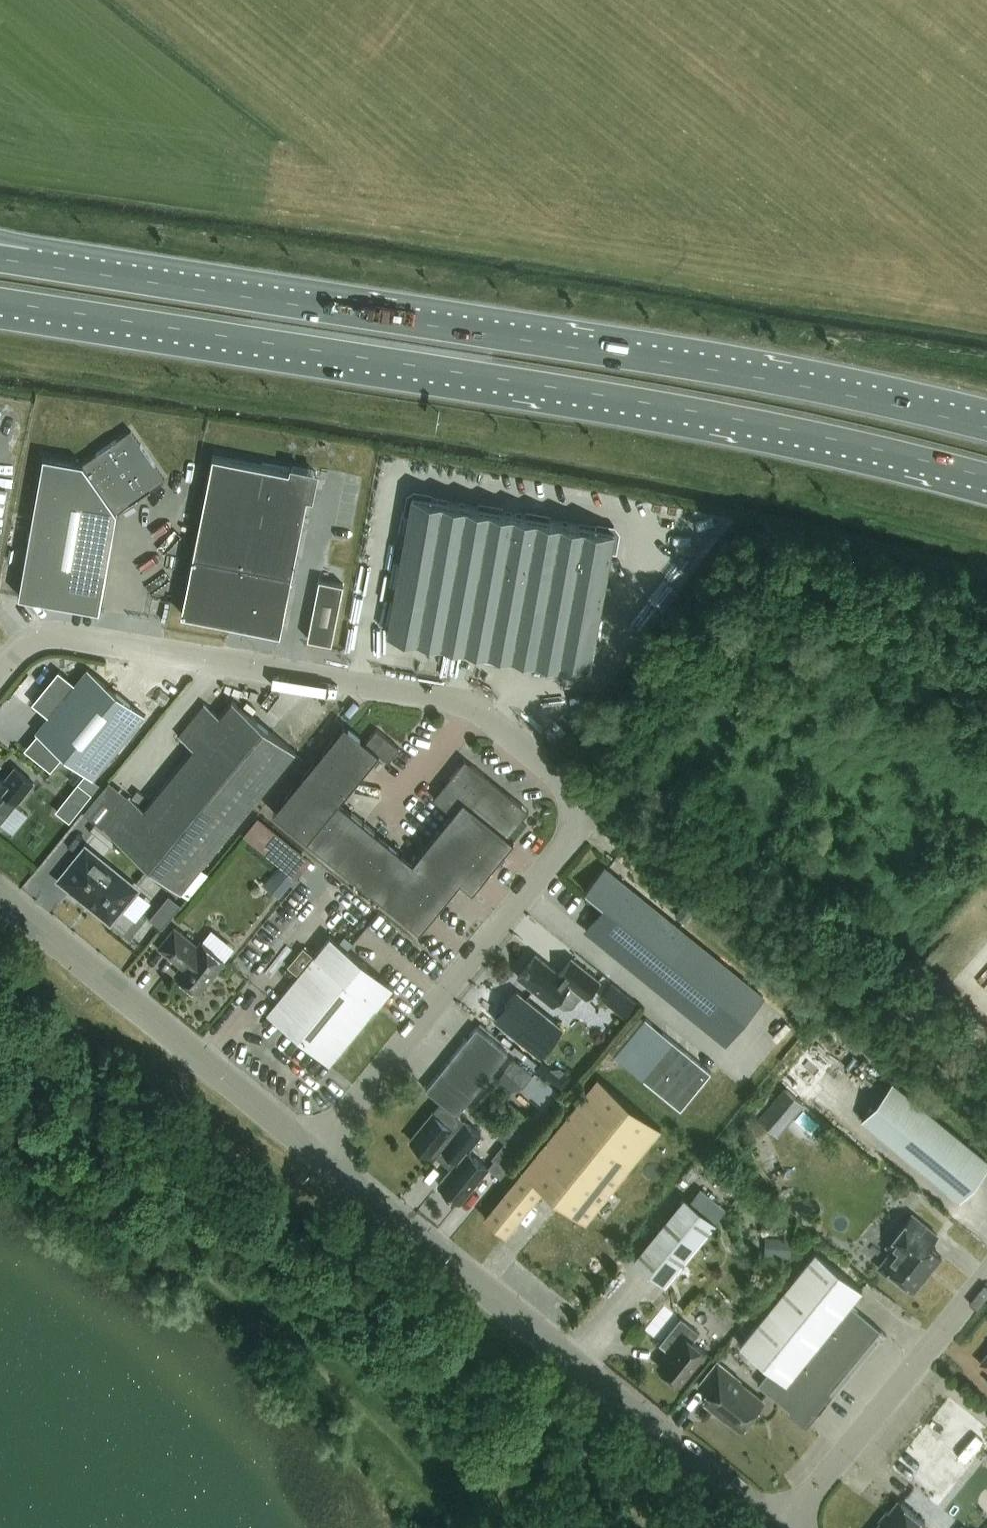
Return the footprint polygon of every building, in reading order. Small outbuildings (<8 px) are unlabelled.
[(44,456),(20,595),(101,609),(118,512),(166,478),(131,429),(83,462),(44,456)] [(214,455),(195,554),(183,613),(281,632),(309,495),(313,496),(317,471),(293,466),(292,470),(214,455)] [(591,668),(616,531),(414,494),(389,632),(591,668)] [(320,578),(309,638),(333,643),(345,583),(320,578)] [(88,668),(36,732),(86,773),(94,779),(146,715),(88,668)] [(221,715),(205,702),(179,735),(194,747),(145,808),(130,795),(103,828),(182,892),(297,750),(233,699),(221,715)] [(275,811),(309,838),(422,930),(462,880),(474,890),(515,840),(509,835),(530,810),(466,758),(434,797),(454,813),(414,861),(340,801),(380,752),(390,760),(401,746),(378,728),(367,740),(346,723),(275,811)] [(19,802),(35,782),(16,766),(6,779),(0,774),(0,825),(19,802)] [(86,773),(79,783),(93,793),(101,784),(94,779),(86,773)] [(313,858),(259,815),(244,834),(280,863),(264,884),(280,897),(291,884),(295,887),(302,879),(298,877),(313,858)] [(62,879),(111,920),(137,888),(87,848),(62,879)] [(606,867),(587,891),(615,913),(597,936),(727,1042),(764,996),(606,867)] [(686,923),(697,909),(687,902),(677,915),(686,923)] [(200,992),(226,960),(202,941),(199,945),(176,927),(160,946),(183,965),(177,973),(200,992)] [(394,986),(332,935),(268,1013),(331,1064),(394,986)] [(289,965),(298,973),(314,954),(304,946),(289,965)] [(560,973),(537,954),(519,976),(554,1004),(557,1000),(565,1007),(574,1006),(584,993),(587,997),(601,980),(573,957),(560,973)] [(621,991),(609,1005),(625,1018),(636,1004),(621,991)] [(512,995),(489,1023),(536,1061),(559,1033),(512,995)] [(675,1041),(644,1016),(614,1053),(645,1079),(682,1109),(712,1071),(675,1041)] [(490,1167),(469,1150),(483,1133),(459,1114),(509,1052),(478,1026),(427,1089),(442,1101),(411,1139),(435,1159),(437,1156),(452,1168),(440,1184),(462,1202),(490,1167)] [(534,1074),(515,1058),(505,1071),(524,1086),(534,1074)] [(543,1061),(537,1070),(563,1089),(572,1077),(561,1067),(552,1068),(543,1061)] [(662,1127),(658,1123),(600,1076),(486,1217),(507,1234),(546,1186),(587,1220),(662,1127)] [(863,1119),(961,1200),(986,1168),(986,1157),(894,1081),(863,1119)] [(764,1114),(783,1131),(811,1100),(792,1083),(764,1114)] [(667,1283),(717,1221),(686,1196),(636,1258),(667,1283)] [(894,1249),(880,1267),(894,1278),(897,1274),(916,1289),(927,1275),(924,1273),(932,1264),(935,1266),(943,1255),(930,1245),(939,1234),(914,1214),(888,1245),(894,1249)] [(793,1237),(767,1236),(766,1255),(792,1257),(793,1237)] [(741,1343),(772,1368),(759,1384),(807,1422),(883,1329),(851,1303),(864,1288),(817,1250),(741,1343)] [(660,1365),(681,1383),(706,1351),(694,1341),(701,1333),(682,1317),(666,1337),(676,1345),(660,1365)] [(716,1391),(707,1403),(720,1414),(723,1411),(743,1427),(764,1402),(730,1375),(733,1372),(719,1361),(703,1381),(716,1391)] [(898,1466),(947,1504),(986,1452),(986,1417),(955,1392),(898,1466)] [(544,1426),(551,1418),(544,1412),(537,1420),(544,1426)] [(927,1522),(902,1501),(880,1527),(922,1527),(927,1522)]
